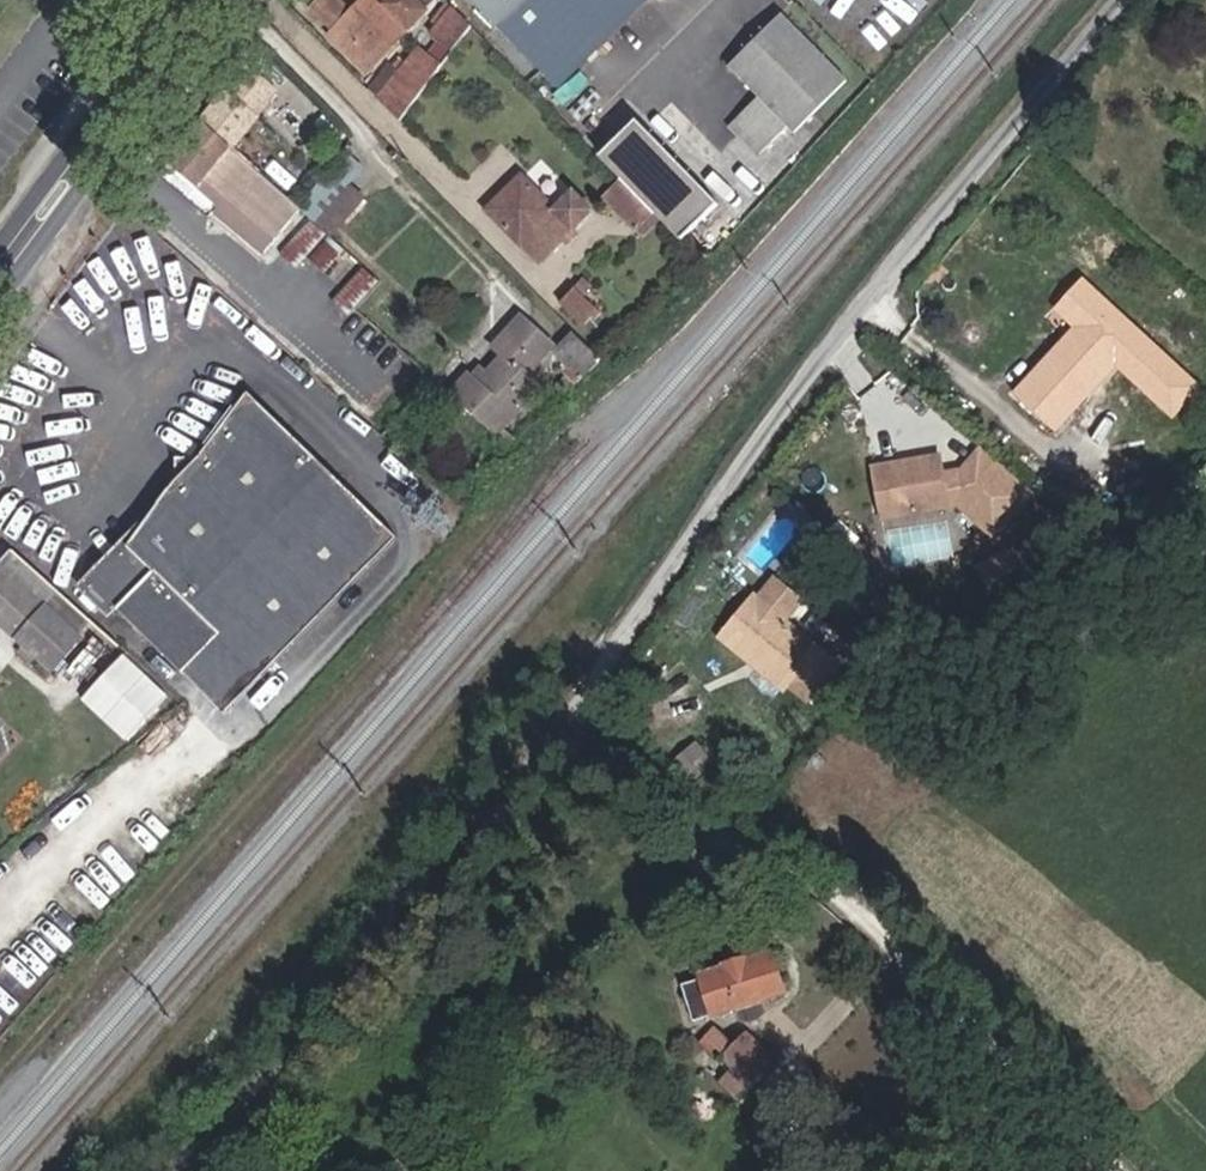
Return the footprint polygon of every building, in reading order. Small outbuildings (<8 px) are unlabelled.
[(368,69),(428,10),(417,0),(390,0),(387,4),(383,0),(364,0),(355,9),(349,3),(345,0),(308,0),(306,1),(336,29),(331,34),(368,69)] [(364,0),(352,0),(349,3),(355,9),(364,0)] [(437,0),(417,0),(428,10),(437,0)] [(559,90),(650,0),(470,0),(559,90)] [(449,54),(471,24),(450,3),(434,22),(439,26),(429,37),(449,54)] [(782,14),(730,66),(760,97),(736,121),(765,150),(789,126),(795,132),(848,81),(782,14)] [(399,120),(437,71),(419,56),(414,61),(412,59),(406,66),(378,99),(399,120)] [(378,99),(406,66),(401,61),(374,95),(378,99)] [(228,95),(255,118),(276,92),(250,70),(228,95)] [(269,118),(277,109),(271,104),(263,113),(269,118)] [(303,206),(204,123),(170,164),(212,198),(220,204),(215,212),(265,253),(303,206)] [(721,207),(639,123),(602,159),(620,177),(661,219),(666,225),(684,243),(721,207)] [(572,192),(557,208),(523,174),(486,210),(539,262),(564,237),(574,228),(592,210),(572,192)] [(645,235),(661,219),(620,177),(602,196),(643,237),(645,235)] [(315,225),(328,236),(365,199),(352,187),(315,225)] [(215,212),(220,204),(212,198),(206,204),(215,212)] [(296,268),(306,257),(328,236),(315,225),(311,219),(278,253),(296,268)] [(650,241),(666,225),(661,219),(645,235),(650,241)] [(569,242),(578,232),(574,228),(564,237),(569,242)] [(325,273),(346,250),(328,236),(306,257),(325,273)] [(347,316),(355,309),(380,280),(362,265),(330,302),(347,316)] [(601,311),(583,296),(594,285),(584,277),(560,303),(583,324),(591,313),(596,316),(601,311)] [(1013,396),(1053,433),(1142,336),(1081,280),(1053,311),(1074,330),(1013,396)] [(554,347),(521,316),(494,345),(503,355),(485,374),(477,383),(470,377),(467,374),(451,393),(509,448),(514,443),(500,428),(541,387),(533,379),(538,373),(533,368),(554,347)] [(576,384),(600,361),(572,332),(556,348),(570,362),(562,372),(576,384)] [(477,383),(485,374),(479,368),(470,377),(477,383)] [(140,585),(118,609),(176,665),(193,664),(222,635),(265,677),(395,543),(245,398),(200,456),(162,497),(127,545),(133,551),(119,565),(140,585)] [(937,457),(871,470),(880,520),(947,506),(960,506),(996,536),(1032,495),(978,450),(960,472),(941,475),(937,457)] [(891,560),(953,560),(953,527),(891,527),(891,560)] [(118,609),(140,585),(119,565),(133,551),(127,545),(89,585),(116,611),(118,609)] [(12,549),(0,563),(0,628),(25,651),(33,659),(52,676),(84,640),(80,636),(93,621),(12,549)] [(990,586),(1019,570),(1009,551),(980,567),(990,586)] [(800,600),(774,579),(758,599),(754,597),(721,638),(750,662),(754,658),(786,685),(808,703),(811,700),(834,672),(838,667),(782,622),(800,600)] [(193,664),(176,665),(228,714),(265,677),(222,635),(193,664)] [(26,667),(33,659),(25,651),(17,659),(26,667)] [(124,744),(168,697),(124,657),(80,704),(124,744)] [(786,685),(754,658),(750,662),(783,689),(786,685)] [(820,707),(843,680),(834,672),(811,700),(820,707)] [(709,798),(727,780),(687,739),(669,757),(709,798)] [(712,1015),(712,1017),(785,994),(772,953),(747,962),(747,960),(725,967),(725,969),(701,976),(702,979),(681,986),(693,1022),(712,1015)] [(718,1084),(740,1103),(778,1062),(746,1033),(734,1047),(714,1029),(701,1044),(721,1062),(722,1061),(731,1070),(718,1084)]
